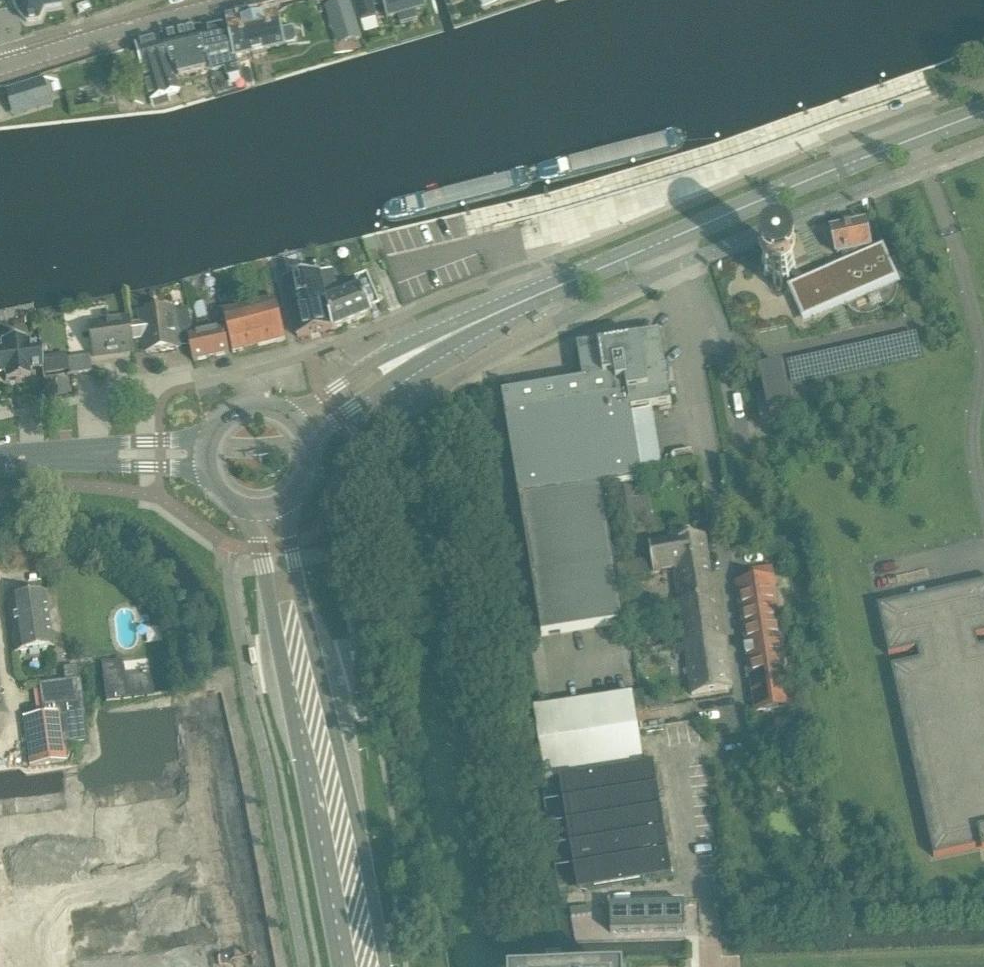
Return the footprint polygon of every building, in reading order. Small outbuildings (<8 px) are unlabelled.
[(18,10),(18,14),(26,24),(39,21),(44,10),(43,0),(16,0),(17,9),(17,10),(18,10)] [(44,10),(63,7),(62,0),(43,0),(44,10)] [(376,17),(371,0),(353,0),(359,22),(376,17)] [(387,19),(398,16),(400,24),(416,20),(414,12),(426,9),(424,0),(381,0),(387,19)] [(349,43),(361,39),(349,1),(326,8),(333,31),(344,27),(349,43)] [(278,14),(227,26),(234,59),(236,58),(252,54),(252,58),(262,56),(267,55),(266,51),(285,47),(294,45),(296,41),(294,31),(291,29),(282,31),(278,14)] [(227,24),(200,30),(210,72),(225,68),(227,77),(240,73),(236,58),(234,59),(227,26),(227,24)] [(200,30),(162,39),(176,80),(209,72),(210,72),(200,30)] [(162,39),(136,46),(151,102),(168,97),(180,93),(176,80),(162,39)] [(43,81),(6,93),(12,111),(49,100),(43,81)] [(864,223),(831,230),(837,256),(841,255),(868,249),(870,248),(864,223)] [(760,264),(760,266),(760,268),(760,269),(761,271),(761,272),(762,274),(763,275),(763,276),(764,278),(765,279),(767,280),(768,281),(769,282),(770,282),(772,283),(773,284),(775,284),(777,284),(776,287),(774,287),(774,290),(773,290),(772,293),(775,297),(779,297),(783,295),(783,292),(783,289),(781,288),(782,284),(784,283),(785,283),(787,282),(788,281),(790,280),(791,279),(791,278),(792,278),(798,282),(801,284),(790,289),(793,296),(792,296),(801,317),(802,317),(803,319),(896,278),(895,277),(895,276),(886,255),(883,249),(869,255),(869,251),(868,249),(841,255),(842,263),(843,266),(823,275),(807,282),(804,279),(795,273),(795,272),(796,270),(796,269),(796,267),(796,266),(796,264),(796,263),(796,261),(795,260),(795,258),(794,257),(793,255),(792,254),(791,253),(790,252),(789,251),(787,250),(786,250),(784,249),(783,248),(781,248),(780,248),(778,248),(777,248),(775,248),(774,248),(772,249),(771,250),(769,250),(768,251),(767,252),(765,253),(764,254),(763,256),(763,257),(762,258),(761,260),(761,261),(760,263),(760,264)] [(291,280),(283,282),(296,339),(331,330),(332,329),(319,274),(316,263),(312,264),(314,275),(308,276),(291,280)] [(331,271),(319,274),(332,329),(369,313),(367,309),(377,305),(366,277),(353,282),(356,290),(338,297),(331,271)] [(221,311),(232,354),(284,341),(274,298),(221,311)] [(203,304),(194,306),(197,320),(206,318),(203,304)] [(140,323),(129,325),(131,342),(143,341),(145,354),(176,350),(171,310),(139,315),(140,323)] [(187,313),(176,314),(178,330),(189,328),(187,313)] [(131,342),(129,325),(128,320),(88,326),(93,357),(132,352),(131,342)] [(199,335),(188,337),(193,363),(228,355),(223,330),(208,333),(205,321),(196,323),(199,335)] [(503,393),(520,501),(603,488),(643,482),(632,410),(672,403),(661,333),(639,336),(640,340),(602,346),(601,342),(579,346),(584,380),(503,393)] [(4,374),(4,382),(29,379),(28,371),(42,369),(38,345),(25,347),(24,339),(0,342),(0,346),(0,349),(0,374),(4,374)] [(66,360),(68,375),(91,372),(88,357),(66,360)] [(761,372),(760,372),(761,374),(762,375),(764,385),(763,385),(764,387),(766,394),(767,398),(766,398),(767,401),(770,411),(769,411),(770,414),(772,413),(789,409),(789,410),(791,409),(791,407),(790,407),(788,396),(788,394),(787,394),(785,383),(785,380),(784,380),(782,370),(783,370),(782,367),(779,368),(780,368),(763,372),(763,371),(761,372)] [(761,375),(750,377),(755,397),(765,395),(761,375)] [(636,487),(611,490),(617,528),(654,523),(651,499),(638,500),(636,487)] [(603,488),(520,501),(540,636),(623,623),(603,488)] [(704,538),(650,546),(654,574),(666,572),(666,571),(673,570),(675,583),(710,578),(704,538)] [(646,562),(616,567),(618,579),(628,578),(647,575),(646,562)] [(736,583),(741,623),(778,617),(770,567),(747,571),(748,582),(736,583)] [(710,578),(675,583),(683,644),(724,639),(716,578),(710,578)] [(933,859),(983,847),(983,647),(978,648),(975,638),(983,636),(983,583),(961,588),(962,592),(909,604),(908,600),(877,607),(888,657),(916,651),(919,662),(891,668),(933,859)] [(5,600),(13,655),(52,649),(44,595),(5,600)] [(778,617),(741,623),(754,715),(792,709),(778,617)] [(724,639),(683,644),(691,696),(731,690),(724,639)] [(121,663),(101,665),(101,668),(106,702),(109,702),(126,700),(123,680),(121,663)] [(43,715),(22,718),(29,767),(64,762),(63,749),(72,747),(71,745),(85,744),(88,743),(79,679),(78,679),(77,680),(64,681),(39,685),(43,715)] [(532,709),(538,745),(636,730),(630,693),(629,693),(536,709),(532,709)] [(636,730),(538,745),(544,785),(558,782),(576,887),(583,893),(611,888),(612,888),(672,878),(653,766),(653,765),(642,766),(636,730)] [(179,798),(164,800),(167,825),(181,823),(182,828),(181,828),(182,839),(183,839),(185,852),(194,851),(195,855),(208,853),(207,849),(210,849),(208,832),(212,832),(210,817),(206,818),(204,801),(180,804),(179,798)] [(151,808),(126,811),(133,859),(134,859),(135,862),(149,861),(148,857),(157,856),(153,826),(167,825),(164,800),(150,802),(151,808)] [(101,808),(87,810),(90,834),(104,833),(108,862),(117,861),(117,865),(132,863),(131,859),(133,859),(126,811),(102,814),(101,808)] [(74,818),(50,821),(56,869),(57,868),(58,872),(72,870),(72,867),(80,866),(77,836),(90,834),(87,810),(73,812),(74,818)] [(25,818),(11,820),(11,826),(13,838),(14,844),(27,842),(31,872),(40,871),(40,874),(55,873),(54,869),(56,869),(50,821),(25,824),(25,818)] [(0,827),(0,876),(9,875),(4,840),(13,838),(11,826),(0,827)] [(227,891),(204,894),(209,936),(232,933),(230,918),(234,917),(233,906),(229,907),(227,891)] [(170,899),(161,900),(166,941),(187,939),(182,897),(181,897),(180,894),(169,895),(170,899)] [(204,894),(182,897),(187,939),(209,936),(204,894)] [(127,904),(118,905),(123,947),(145,944),(139,903),(138,903),(137,899),(126,901),(127,904)] [(161,900),(139,903),(145,944),(166,941),(161,900)] [(97,907),(96,907),(102,950),(123,947),(118,905),(97,908),(97,907)] [(665,905),(647,906),(648,933),(666,933),(665,905)] [(683,905),(665,905),(666,933),(685,932),(684,905),(683,905)] [(610,907),(610,934),(629,934),(629,906),(610,907)] [(647,906),(629,906),(629,934),(648,933),(647,906)] [(75,936),(71,937),(73,948),(76,947),(77,953),(102,950),(96,907),(72,910),(75,936)] [(211,956),(213,966),(220,966),(221,966),(219,955),(211,956)] [(204,957),(205,966),(213,966),(211,956),(204,957)]
